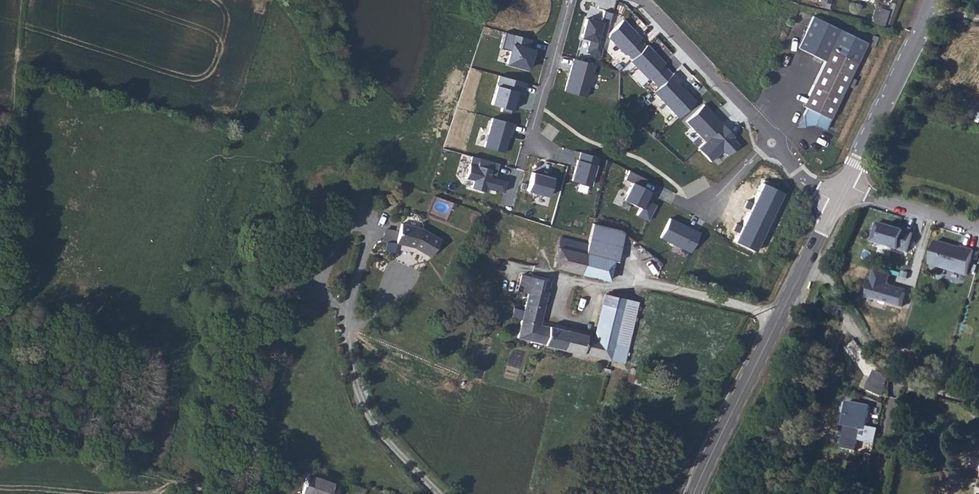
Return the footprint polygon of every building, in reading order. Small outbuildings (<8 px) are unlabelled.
[(879,16),(887,18),(890,1),(888,0),(881,0),(880,11),(879,16)] [(604,11),(601,20),(601,23),(591,20),(586,19),(581,37),(590,40),(587,52),(601,56),(612,13),(604,11)] [(850,77),(868,42),(813,16),(798,48),(825,61),(803,106),(807,108),(803,115),(804,126),(814,125),(825,130),(847,85),(852,88),(856,80),(850,77)] [(609,33),(608,37),(625,54),(627,53),(632,59),(645,46),(639,41),(641,39),(623,20),(609,33)] [(532,40),(505,32),(500,48),(510,51),(506,63),(528,69),(533,50),(529,49),(532,40)] [(632,59),(630,60),(649,79),(650,78),(659,87),(671,74),(663,66),(665,64),(646,45),(645,46),(632,59)] [(595,64),(574,59),(565,91),(586,97),(595,64)] [(679,118),(696,101),(686,92),(685,93),(676,85),(681,80),(673,73),(671,74),(659,87),(654,91),(679,118)] [(498,76),(490,104),(511,110),(517,90),(521,91),(523,82),(498,76)] [(685,121),(705,141),(722,124),(723,124),(704,104),(685,121)] [(805,127),(804,126),(803,115),(803,114),(796,127),(805,127)] [(514,124),(492,118),(484,147),(504,153),(510,131),(512,132),(514,124)] [(739,145),(732,138),(726,132),(728,130),(722,124),(705,141),(697,148),(710,161),(722,150),(728,156),(739,145)] [(598,157),(581,152),(579,160),(577,160),(572,181),(590,186),(598,157)] [(507,181),(495,178),(493,177),(494,175),(496,175),(499,163),(471,156),(465,178),(473,180),(471,188),(485,192),(486,187),(504,192),(507,181)] [(646,179),(629,170),(625,179),(632,183),(623,200),(640,208),(637,215),(649,221),(656,206),(648,202),(651,196),(648,194),(649,191),(642,187),(646,179)] [(553,178),(532,172),(527,191),(548,197),(553,178)] [(783,193),(762,183),(733,241),(755,252),(783,193)] [(670,219),(661,237),(690,252),(699,233),(670,219)] [(393,252),(396,243),(400,223),(400,222),(398,220),(395,231),(387,229),(384,242),(386,242),(384,250),(393,252)] [(414,247),(430,257),(440,239),(421,228),(400,223),(396,243),(414,247)] [(878,223),(872,242),(907,252),(913,233),(878,223)] [(588,245),(586,254),(613,261),(617,262),(624,233),(621,230),(593,224),(588,245)] [(588,245),(560,238),(554,267),(581,274),(586,254),(588,245)] [(967,275),(974,250),(961,246),(960,249),(957,248),(956,246),(936,241),(930,264),(967,275)] [(609,280),(613,261),(586,254),(581,274),(609,280)] [(902,307),(906,293),(887,288),(888,285),(891,274),(876,270),(868,297),(902,307)] [(512,317),(521,320),(540,325),(550,281),(522,275),(518,291),(528,293),(524,310),(514,308),(512,317)] [(907,290),(888,285),(887,288),(906,293),(907,290)] [(623,363),(638,302),(605,294),(595,338),(586,336),(586,335),(567,331),(565,350),(623,363)] [(540,325),(521,320),(517,338),(545,345),(540,325)] [(565,350),(567,331),(549,326),(549,327),(540,325),(545,345),(544,345),(565,350)] [(882,390),(888,376),(875,370),(868,384),(869,384),(867,390),(879,395),(880,393),(883,394),(884,391),(882,390)] [(870,406),(843,401),(842,410),(845,411),(842,426),(847,426),(843,449),(857,451),(858,440),(861,429),(866,430),(867,426),(870,406)] [(861,429),(858,440),(876,443),(878,429),(867,426),(866,430),(861,429)] [(246,459),(248,451),(241,448),(238,456),(246,459)] [(307,473),(300,493),(302,493),(334,493),(338,484),(307,473)] [(274,493),(281,478),(269,474),(263,489),(274,493)]
